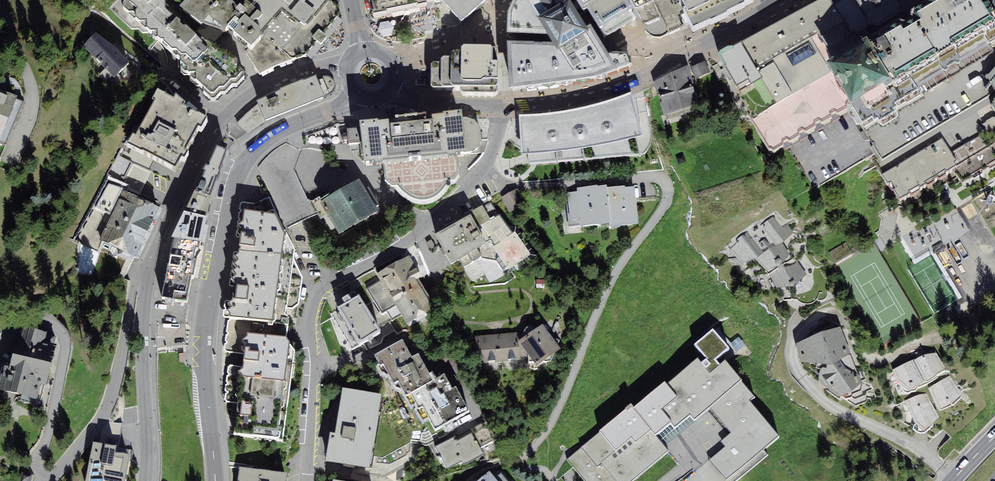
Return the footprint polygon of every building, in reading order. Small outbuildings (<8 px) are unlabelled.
[(112,9),(131,28),(138,28),(142,33),(146,33),(151,37),(160,47),(170,55),(171,57),(175,61),(178,67),(181,70),(182,75),(189,78),(189,81),(192,84),(201,92),(202,96),(209,105),(219,103),(224,98),(227,97),(233,90),(237,91),(245,82),(245,75),(238,70),(238,64),(228,55),(223,56),(212,48),(177,18),(168,12),(168,9),(163,0),(123,0),(112,9)] [(177,11),(181,14),(177,18),(212,48),(225,33),(239,18),(240,17),(237,15),(220,0),(187,0),(177,11)] [(269,0),(250,0),(237,15),(240,17),(239,18),(241,20),(258,35),(280,9),(269,0)] [(249,53),(259,69),(270,60),(276,56),(293,43),(309,46),(336,15),(337,9),(337,0),(336,0),(324,0),(311,15),(300,27),(287,16),(280,9),(258,35),(262,38),(249,53)] [(298,4),(311,15),(324,0),(269,0),(280,9),(287,16),(298,4)] [(375,22),(386,20),(386,18),(404,14),(417,11),(418,12),(426,11),(426,8),(431,7),(430,0),(371,0),(375,22)] [(431,7),(431,9),(441,7),(461,30),(494,0),(430,0),(431,7)] [(507,50),(507,53),(509,91),(510,98),(516,98),(529,96),(562,92),(597,88),(617,79),(614,74),(632,68),(628,58),(602,57),(594,44),(587,32),(584,34),(562,0),(519,0),(514,3),(508,18),(507,39),(545,41),(552,52),(507,50)] [(624,0),(570,0),(582,21),(586,19),(599,41),(636,19),(624,0)] [(636,9),(640,17),(643,22),(645,32),(651,38),(660,39),(676,32),(688,26),(684,16),(685,16),(679,1),(676,2),(675,0),(656,0),(636,9)] [(693,37),(710,30),(711,31),(728,23),(727,22),(745,14),(744,12),(754,8),(751,0),(675,0),(676,2),(679,1),(685,16),(684,16),(688,26),(693,37)] [(773,157),(782,152),(781,147),(786,145),(790,148),(799,143),(798,138),(803,136),(807,138),(815,134),(814,129),(818,127),(823,129),(831,124),(831,119),(834,117),(838,120),(848,114),(851,120),(854,118),(863,133),(874,127),(884,132),(897,124),(896,115),(922,101),(922,96),(919,90),(955,69),(958,71),(961,69),(961,66),(994,45),(994,15),(991,17),(980,0),(953,0),(955,3),(917,26),(921,33),(904,44),(900,39),(884,48),(874,31),(899,16),(900,11),(893,0),(846,0),(833,8),(831,5),(831,1),(830,0),(824,0),(721,56),(719,63),(769,155),(773,157)] [(991,17),(994,15),(994,0),(980,0),(991,17)] [(298,4),(287,16),(300,27),(311,15),(298,4)] [(249,53),(262,38),(258,35),(241,20),(239,18),(225,33),(249,53)] [(97,35),(82,47),(110,79),(125,66),(97,35)] [(434,65),(431,68),(431,90),(433,92),(441,92),(443,93),(452,93),(454,94),(461,94),(461,97),(463,99),(495,100),(498,98),(498,92),(498,69),(492,69),(492,55),(488,51),(463,51),(461,53),(461,56),(453,56),(451,58),(451,61),(443,61),(441,63),(441,65),(434,65)] [(692,65),(706,61),(704,54),(689,58),(692,65)] [(704,63),(692,68),(697,80),(709,75),(704,63)] [(687,72),(656,83),(662,100),(661,104),(667,120),(700,109),(687,72)] [(256,107),(238,124),(247,133),(248,134),(262,124),(268,119),(293,110),(317,101),(331,95),(334,92),(336,87),(335,82),(332,79),(328,76),(323,75),(318,76),(278,91),(267,98),(266,98),(255,104),(256,107)] [(0,93),(0,144),(6,146),(23,102),(0,93)] [(160,98),(154,94),(125,147),(152,161),(177,175),(197,139),(206,122),(160,98)] [(539,118),(521,119),(522,159),(529,158),(529,167),(639,157),(635,141),(642,140),(631,97),(614,103),(595,109),(579,113),(559,117),(539,118)] [(386,125),(357,129),(347,130),(349,145),(358,144),(358,154),(360,168),(370,167),(371,169),(378,169),(379,166),(405,164),(404,159),(415,158),(416,163),(443,161),(444,162),(451,161),(452,159),(458,159),(461,158),(463,155),(472,154),(478,148),(481,142),(479,129),(473,122),(463,120),(459,120),(459,116),(440,118),(440,120),(430,120),(430,126),(396,129),(397,134),(390,134),(389,130),(386,130),(386,125)] [(881,177),(899,206),(956,173),(964,185),(994,167),(994,119),(982,127),(986,134),(951,155),(942,140),(881,177)] [(258,168),(286,227),(314,215),(293,173),(301,153),(298,147),(285,142),(269,154),(258,168)] [(133,198),(152,161),(125,147),(108,184),(133,198)] [(227,152),(217,148),(196,193),(186,218),(203,224),(211,197),(220,169),(227,152)] [(458,161),(382,167),(384,182),(393,189),(398,194),(407,202),(420,207),(432,205),(443,198),(446,193),(446,188),(446,183),(450,184),(453,187),(459,182),(462,177),(458,161)] [(358,182),(320,205),(338,236),(377,213),(366,195),(358,182)] [(151,227),(159,212),(133,198),(108,184),(84,232),(135,261),(142,247),(151,227)] [(566,193),(569,228),(579,227),(579,229),(611,227),(611,231),(640,228),(636,188),(626,189),(626,187),(610,188),(609,184),(573,187),(574,192),(566,193)] [(509,212),(523,205),(516,191),(502,198),(509,212)] [(261,214),(243,213),(229,287),(234,287),(227,319),(248,323),(247,334),(242,333),(239,353),(245,354),(242,369),(234,367),(231,388),(238,389),(236,412),(234,436),(282,443),(294,353),(286,342),(290,310),(299,304),(303,278),(293,259),(294,253),(271,201),(263,204),(261,214)] [(445,227),(448,232),(435,240),(451,270),(461,265),(464,270),(478,262),(490,283),(509,273),(530,259),(514,237),(489,202),(445,227)] [(748,231),(738,237),(739,243),(732,250),(743,267),(768,275),(779,290),(795,287),(806,275),(797,262),(794,263),(786,264),(788,254),(783,247),(785,243),(793,235),(787,226),(782,227),(773,217),(760,226),(767,240),(759,245),(748,231)] [(203,224),(186,218),(174,240),(199,246),(203,224)] [(157,328),(156,346),(182,346),(189,296),(191,279),(193,279),(199,246),(174,240),(168,261),(164,276),(160,297),(157,328)] [(837,265),(853,256),(846,243),(830,252),(837,265)] [(77,273),(93,275),(96,249),(81,247),(77,273)] [(422,278),(408,258),(386,271),(375,276),(379,282),(367,289),(382,316),(388,313),(393,320),(398,317),(407,328),(434,311),(417,282),(422,278)] [(349,303),(346,298),(340,301),(343,307),(331,314),(333,317),(331,319),(341,345),(347,355),(378,335),(357,298),(349,303)] [(558,352),(541,327),(531,334),(523,340),(517,344),(534,368),(558,352)] [(840,327),(798,343),(805,356),(806,365),(818,365),(820,370),(817,379),(823,387),(841,399),(851,394),(861,385),(858,376),(847,370),(845,360),(852,356),(840,327)] [(728,351),(712,332),(693,347),(705,362),(709,367),(714,363),(728,351)] [(24,333),(20,350),(16,350),(12,366),(6,365),(0,387),(0,389),(21,395),(20,400),(33,403),(38,383),(42,384),(54,341),(24,333)] [(517,361),(515,334),(475,337),(477,365),(517,361)] [(401,345),(374,358),(379,368),(382,366),(393,387),(397,386),(410,407),(414,405),(417,411),(421,409),(433,434),(467,416),(455,391),(451,394),(443,378),(431,385),(418,359),(411,363),(401,345)] [(914,361),(892,371),(898,384),(910,393),(926,383),(945,370),(933,353),(914,361)] [(719,368),(710,376),(701,365),(698,361),(666,387),(676,399),(659,412),(670,426),(674,430),(690,416),(694,422),(710,409),(741,384),(725,364),(719,368)] [(705,362),(701,365),(710,376),(719,368),(714,363),(709,367),(705,362)] [(950,375),(929,389),(939,411),(954,406),(963,398),(950,375)] [(741,384),(710,409),(731,435),(721,443),(726,449),(709,463),(724,480),(727,480),(779,438),(749,402),(753,398),(741,384)] [(670,426),(659,412),(676,399),(666,387),(665,385),(633,411),(655,438),(670,426)] [(370,469),(381,399),(341,393),(331,463),(370,469)] [(926,393),(906,401),(915,427),(925,433),(938,420),(926,393)] [(655,438),(633,411),(630,408),(584,446),(574,454),(574,459),(574,468),(585,480),(633,480),(668,453),(655,438)] [(453,439),(435,450),(447,471),(461,463),(463,467),(483,457),(471,435),(456,444),(453,439)] [(130,458),(114,455),(115,447),(95,443),(87,480),(125,480),(130,458)] [(383,459),(374,458),(371,475),(385,478),(418,459),(419,445),(412,443),(383,459)] [(240,480),(284,480),(284,475),(242,469),(240,480)] [(501,476),(495,480),(488,472),(478,480),(505,480),(501,476)] [(690,480),(709,480),(701,472),(690,480)]
